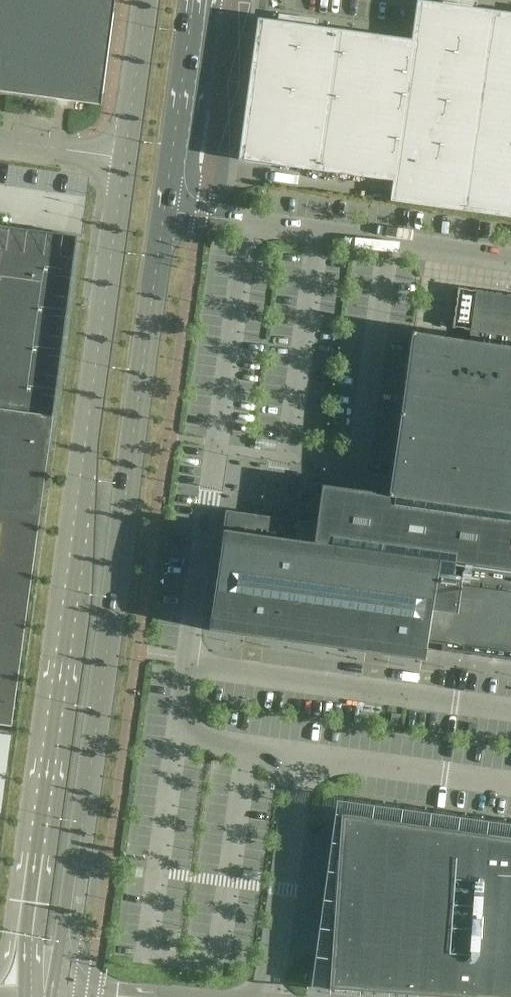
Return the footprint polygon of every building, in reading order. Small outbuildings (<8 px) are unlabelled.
[(7,93),(24,95),(39,97),(56,99),(57,100),(69,101),(70,101),(83,103),(98,105),(101,105),(115,4),(111,4),(111,1),(111,0),(0,0),(0,92),(7,93)] [(239,160),(394,181),(391,199),(391,201),(510,218),(510,14),(476,9),(476,5),(458,2),(457,7),(438,4),(418,1),(412,41),(317,28),(294,24),(295,19),(280,17),(279,22),(278,22),(263,20),(261,20),(259,20),(239,160)] [(12,727),(39,517),(77,238),(64,236),(65,231),(60,230),(55,231),(51,232),(47,234),(26,231),(23,228),(19,226),(14,224),(9,223),(9,229),(0,228),(0,726),(12,727)] [(507,294),(507,295),(502,294),(495,293),(495,294),(493,293),(490,292),(490,293),(488,293),(488,292),(485,291),(485,292),(483,292),(483,291),(473,290),(468,290),(468,289),(458,288),(456,296),(457,296),(457,298),(456,298),(456,301),(456,306),(455,306),(454,314),(455,314),(454,317),(452,328),(454,329),(455,327),(464,329),(464,330),(469,331),(469,330),(471,330),(470,342),(468,341),(467,342),(453,340),(453,339),(451,339),(450,339),(448,339),(447,339),(436,337),(436,336),(433,336),(433,337),(416,334),(415,334),(414,334),(414,333),(411,333),(411,335),(412,336),(410,348),(409,347),(409,350),(410,350),(408,365),(407,365),(406,368),(407,368),(405,381),(404,381),(404,384),(405,384),(403,397),(402,397),(402,400),(403,400),(401,413),(400,413),(400,416),(398,429),(397,432),(398,432),(396,445),(395,445),(395,448),(396,448),(394,462),(393,461),(393,464),(394,464),(392,478),(391,478),(391,480),(389,494),(389,495),(321,485),(318,507),(316,524),(315,524),(314,524),(301,522),(298,521),(298,522),(282,520),(282,519),(279,519),(265,517),(262,516),(262,517),(248,515),(248,514),(245,514),(245,515),(229,512),(226,511),(226,514),(224,531),(223,531),(223,533),(224,533),(222,544),(221,543),(221,547),(222,547),(219,563),(218,563),(218,566),(219,566),(217,579),(216,579),(216,582),(215,595),(214,595),(213,598),(214,598),(212,611),(211,611),(211,614),(212,614),(210,627),(209,627),(208,631),(212,631),(224,632),(224,633),(228,634),(228,633),(244,635),(244,636),(247,636),(262,638),(264,639),(264,638),(280,640),(280,641),(283,641),(297,643),(300,644),(300,643),(315,645),(314,646),(317,646),(317,645),(332,647),(331,648),(334,648),(349,650),(348,650),(351,651),(351,650),(366,652),(365,653),(368,653),(368,652),(387,655),(387,656),(390,656),(390,655),(404,657),(404,658),(407,659),(407,658),(421,660),(421,661),(424,661),(424,658),(423,657),(426,643),(441,645),(440,651),(442,652),(443,652),(444,652),(444,651),(445,651),(445,652),(452,653),(452,652),(454,652),(454,653),(461,654),(461,653),(469,654),(469,655),(479,657),(480,655),(483,656),(483,657),(488,658),(488,657),(490,657),(490,658),(503,660),(503,659),(505,659),(505,660),(510,661),(510,295),(507,294)] [(10,738),(0,736),(0,813),(10,738)] [(438,996),(474,996),(487,836),(487,834),(485,834),(485,835),(458,832),(458,830),(456,830),(456,831),(429,828),(430,826),(427,826),(427,827),(401,824),(401,822),(399,822),(399,823),(372,820),(372,818),(370,818),(370,819),(342,815),(343,814),(340,814),(340,816),(341,816),(339,843),(338,843),(338,845),(339,845),(338,872),(336,872),(336,874),(337,874),(336,900),(334,900),(334,902),(335,903),(334,929),(332,929),(332,931),(334,931),(332,958),(330,958),(330,960),(332,960),(330,987),(328,987),(328,988),(328,989),(331,990),(331,988),(359,990),(359,992),(360,992),(361,990),(387,992),(387,994),(389,994),(389,992),(417,994),(417,996),(438,996)] [(474,996),(510,996),(510,839),(487,836),(474,996)]
